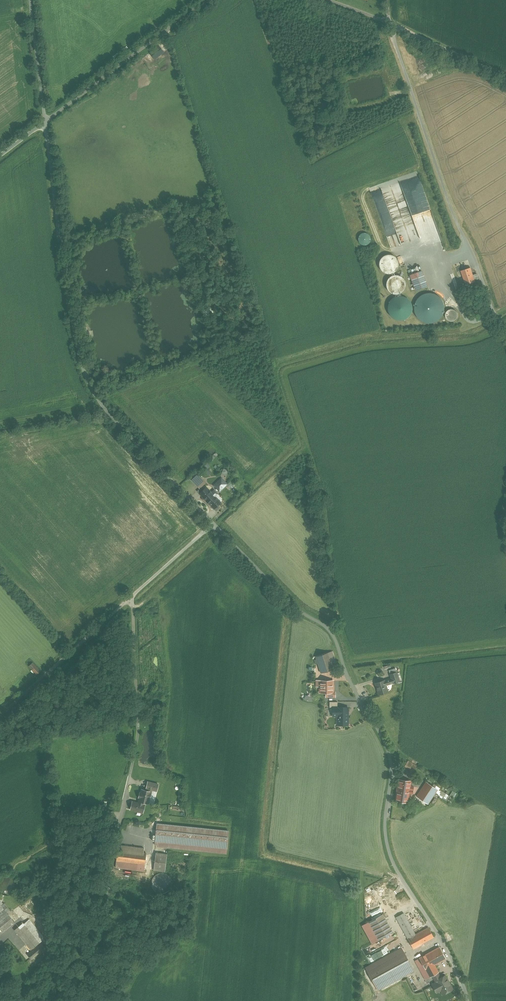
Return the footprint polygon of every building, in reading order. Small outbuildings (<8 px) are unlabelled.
[(159,45),(149,53),(154,59),(164,52),(159,45)] [(362,233),(361,234),(360,235),(359,237),(358,238),(358,240),(359,242),(360,243),(361,244),(363,245),(365,245),(366,245),(368,244),(369,243),(370,241),(371,239),(370,238),(370,236),(369,235),(367,234),(366,233),(364,233),(362,233)] [(398,268),(399,264),(398,260),(396,257),(392,255),(389,254),(385,255),(381,257),(379,260),(379,264),(380,268),(382,271),(385,273),(389,274),(393,273),(396,271),(398,268)] [(471,267),(461,271),(466,285),(476,282),(475,280),(473,275),(471,267)] [(422,271),(411,275),(416,290),(427,286),(422,271)] [(405,288),(406,284),(405,280),(403,277),(399,275),(396,274),(392,275),(389,278),(387,281),(386,285),(387,288),(389,292),(392,294),(396,294),(400,294),(403,291),(405,288)] [(444,314),(445,308),(443,302),(440,297),(435,294),(429,293),(423,294),(418,297),(415,302),(414,308),(415,314),(419,319),(424,322),(430,323),(436,322),(440,319),(444,314)] [(411,312),(412,308),(411,303),(408,299),(404,296),(400,296),(395,297),(391,299),(388,303),(388,308),(389,313),(391,317),(395,319),(400,320),(405,319),(409,317),(411,312)] [(457,317),(458,315),(457,313),(456,311),(454,309),(451,309),(449,309),(447,311),(446,313),(445,315),(446,318),(447,320),(449,321),(452,322),(454,321),(456,320),(457,317)] [(221,478),(214,485),(220,491),(227,484),(221,478)] [(214,490),(211,493),(206,487),(203,490),(200,493),(206,500),(210,504),(214,508),(218,505),(220,502),(215,497),(218,494),(214,490)] [(329,652),(316,656),(321,673),(334,669),(329,652)] [(40,670),(32,661),(28,664),(36,673),(40,670)] [(396,672),(390,674),(391,678),(392,682),(393,683),(399,681),(396,672)] [(375,683),(377,689),(378,694),(387,692),(385,685),(383,680),(375,683)] [(333,681),(320,681),(320,687),(320,692),(326,692),(333,692),(333,681)] [(348,707),(337,707),(333,707),(333,716),(339,716),(339,724),(338,724),(338,725),(348,725),(348,715),(347,715),(347,712),(348,712),(348,707)] [(416,766),(408,761),(406,765),(414,770),(416,766)] [(411,781),(399,779),(396,800),(395,800),(395,801),(408,802),(411,781)] [(158,784),(148,782),(146,788),(152,790),(157,791),(158,784)] [(438,789),(426,782),(422,789),(417,796),(429,804),(438,789)] [(139,803),(133,802),(131,809),(143,812),(145,804),(143,804),(144,802),(148,803),(152,790),(147,789),(146,791),(142,789),(141,793),(140,793),(139,797),(140,797),(139,803)] [(229,831),(157,824),(155,841),(158,841),(227,848),(229,831)] [(227,848),(158,841),(158,846),(202,850),(226,853),(227,848)] [(121,850),(118,849),(116,861),(145,864),(146,853),(144,852),(121,850)] [(167,854),(156,853),(154,870),(165,871),(167,854)] [(145,864),(116,861),(116,867),(140,870),(139,876),(143,876),(145,864)] [(171,887),(172,883),(171,879),(169,875),(165,873),(161,873),(157,873),(154,876),(152,879),(151,883),(152,887),(154,890),(158,892),(162,893),(166,892),(169,890),(171,887)] [(47,908),(47,905),(47,902),(45,900),(42,898),(39,898),(36,899),(34,900),(32,903),(32,906),(32,909),(34,911),(37,913),(40,913),(43,913),(45,911),(47,908)] [(0,900),(0,934),(15,922),(8,913),(11,911),(4,903),(3,904),(0,900)] [(416,934),(404,913),(396,917),(408,939),(416,934)] [(383,914),(362,925),(372,943),(392,932),(383,914)] [(39,943),(23,923),(15,930),(31,950),(39,943)] [(408,939),(413,948),(417,946),(417,947),(420,945),(420,944),(434,937),(428,927),(416,934),(408,939)] [(41,943),(27,954),(31,959),(45,948),(41,943)] [(28,962),(14,945),(3,953),(17,971),(28,962)] [(439,947),(419,958),(420,958),(415,960),(425,979),(438,973),(439,972),(434,964),(446,958),(439,947)] [(401,948),(366,967),(378,990),(404,975),(413,970),(401,948)] [(445,975),(441,978),(438,973),(432,976),(436,982),(432,984),(435,989),(439,987),(443,994),(453,989),(445,975)]
